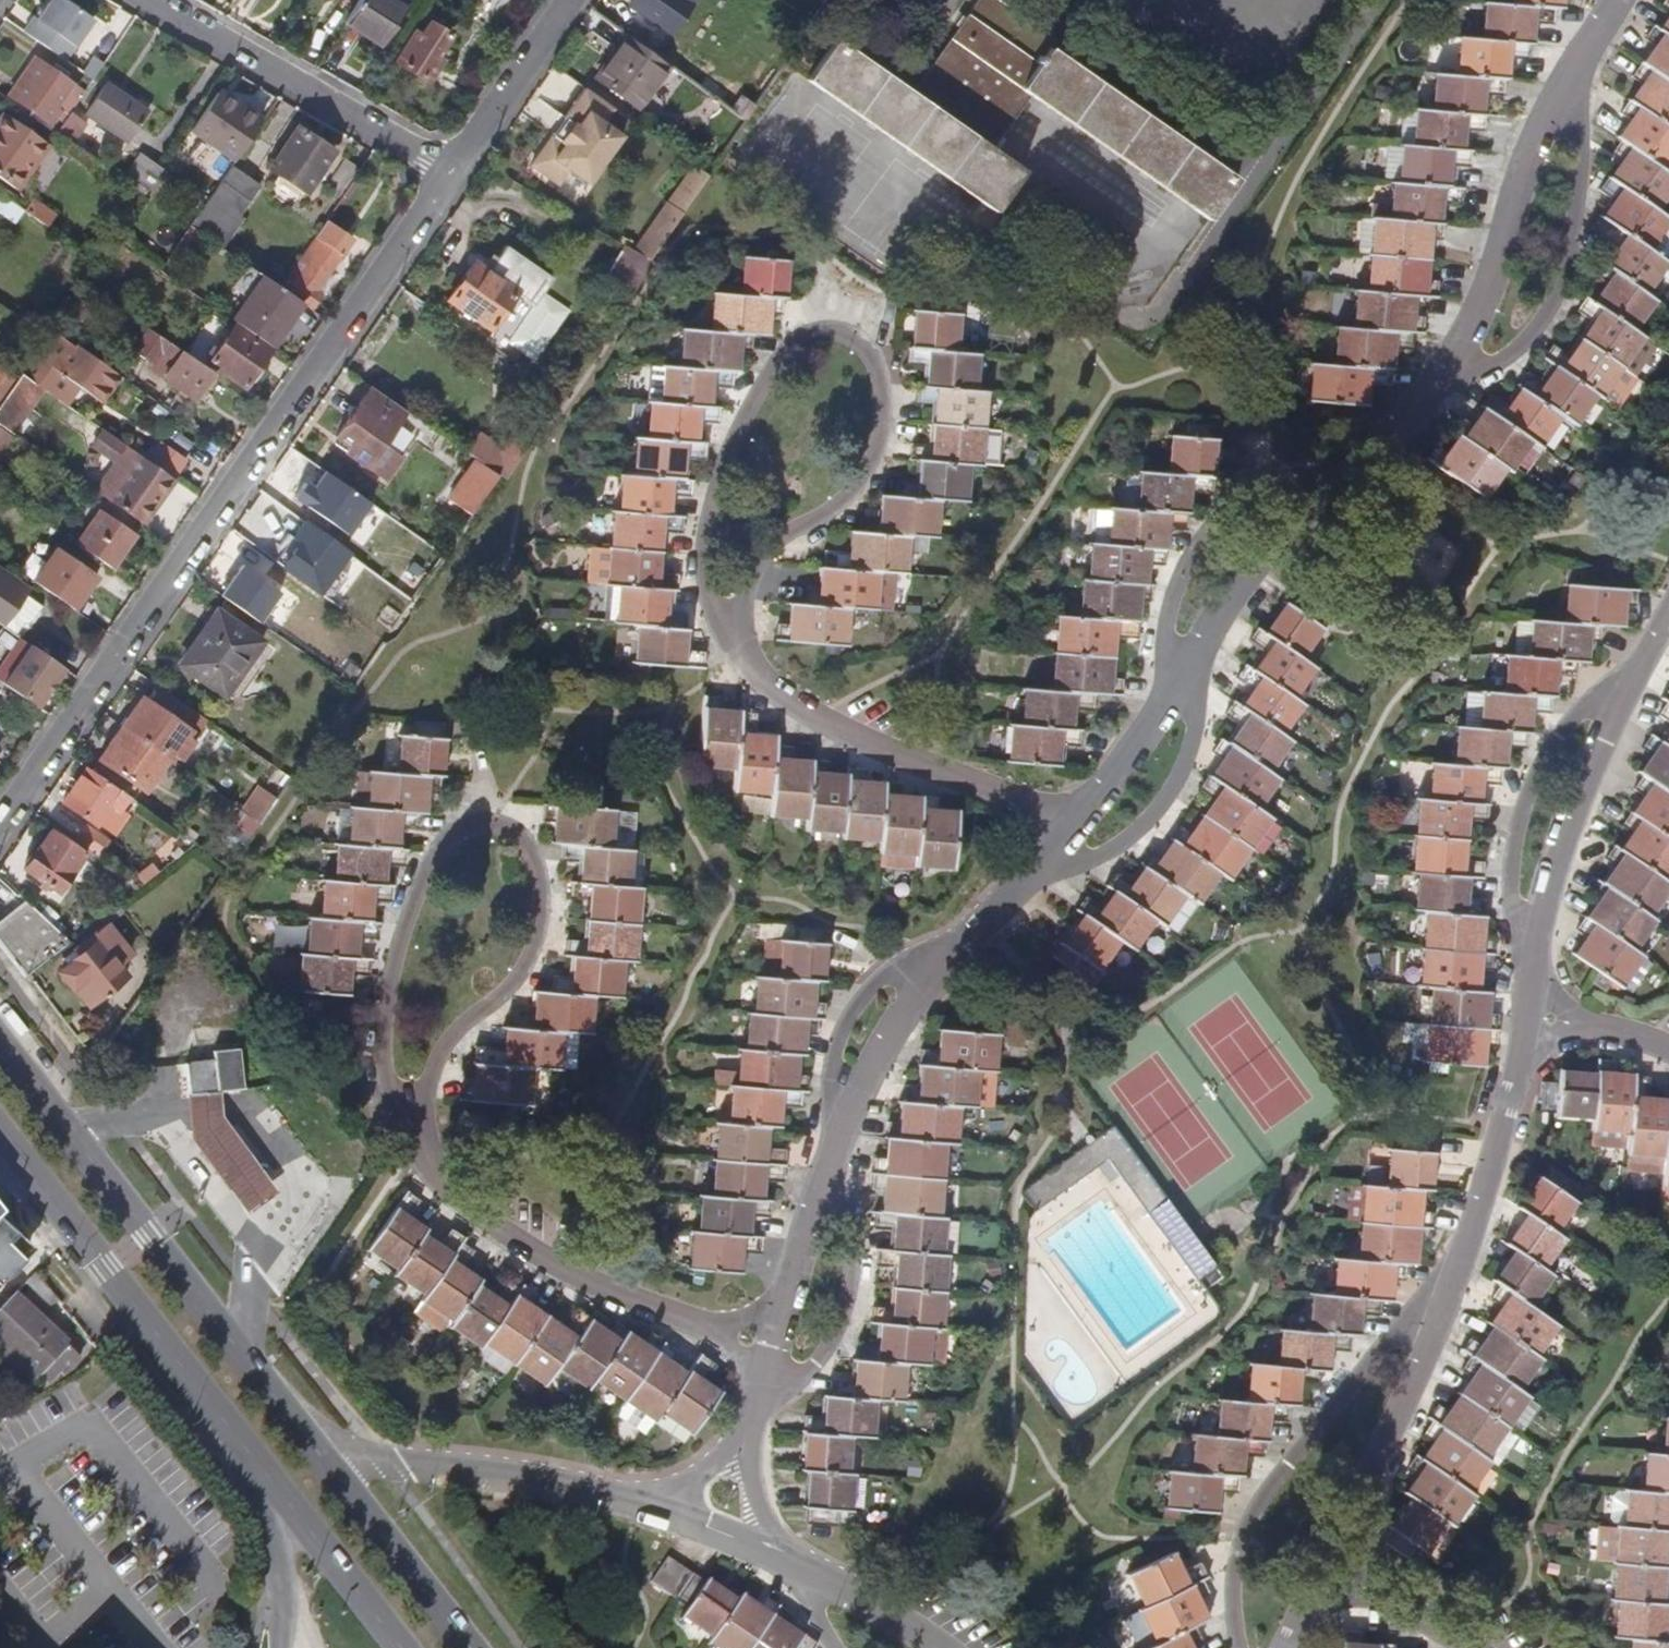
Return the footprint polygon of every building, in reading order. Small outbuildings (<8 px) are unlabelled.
[(21,27),(62,55),(90,15),(67,0),(45,0),(34,15),(31,13),(21,27)] [(402,0),(359,0),(348,17),(386,40),(409,4),(402,0)] [(667,37),(690,4),(684,0),(631,0),(625,8),(667,37)] [(1182,142),(1049,48),(1054,40),(997,0),(977,0),(913,92),(835,39),(807,79),(994,211),(1023,170),(991,148),(1029,94),(1209,219),(1236,179),(1229,174),(1182,142)] [(1561,0),(1515,0),(1514,4),(1555,8),(1560,9),(1561,0)] [(1554,23),(1555,8),(1514,4),(1488,2),(1484,39),(1530,43),(1532,21),(1554,23)] [(442,51),(457,27),(440,15),(430,30),(421,24),(403,53),(434,73),(447,54),(442,51)] [(1661,29),(1654,24),(1645,37),(1657,46),(1644,64),(1668,81),(1668,35),(1661,29)] [(639,106),(669,63),(623,32),(595,75),(639,106)] [(1462,36),(1459,74),(1504,79),(1506,57),(1529,59),(1530,43),(1484,39),(1462,36)] [(37,95),(26,110),(47,125),(59,107),(54,103),(71,78),(34,52),(15,80),(37,95)] [(1633,101),(1668,127),(1668,81),(1644,64),(1643,63),(1635,77),(1644,84),(1633,101)] [(1438,73),(1435,111),(1479,115),(1482,94),(1503,96),(1505,79),(1504,79),(1459,74),(1438,73)] [(67,92),(76,98),(84,85),(75,79),(67,92)] [(37,95),(15,80),(4,95),(26,110),(37,95)] [(84,110),(122,137),(144,107),(104,81),(84,110)] [(614,102),(586,83),(534,160),(562,179),(572,164),(591,177),(624,129),(605,116),(614,102)] [(190,122),(234,154),(259,118),(214,87),(190,122)] [(740,88),(730,103),(746,114),(756,99),(740,88)] [(1619,139),(1622,140),(1662,169),(1668,159),(1668,127),(1633,101),(1630,100),(1621,113),(1632,121),(1619,139)] [(1418,109),(1415,145),(1460,149),(1462,129),(1485,131),(1486,115),(1479,115),(1435,111),(1418,109)] [(80,119),(67,110),(54,129),(63,136),(67,138),(80,119)] [(16,188),(46,144),(2,113),(0,117),(0,177),(16,188)] [(272,163),(308,187),(334,147),(299,123),(272,163)] [(1182,142),(1229,174),(1236,164),(1190,131),(1182,142)] [(67,150),(73,142),(67,138),(63,136),(58,144),(67,150)] [(1668,187),(1668,173),(1662,169),(1622,140),(1613,154),(1623,162),(1612,179),(1655,209),(1668,187)] [(1405,144),(1401,181),(1447,185),(1449,164),(1470,165),(1471,150),(1460,149),(1415,145),(1405,144)] [(137,150),(120,174),(144,190),(161,165),(137,150)] [(325,181),(341,192),(361,165),(344,153),(325,181)] [(257,180),(230,160),(188,220),(224,244),(242,217),(236,212),(257,180)] [(1655,209),(1612,179),(1609,177),(1600,189),(1616,201),(1604,218),(1665,260),(1668,263),(1668,218),(1655,209)] [(1373,205),(1372,217),(1438,223),(1440,203),(1461,204),(1463,187),(1447,185),(1401,181),(1396,181),(1394,206),(1373,205)] [(685,201),(673,194),(645,231),(651,236),(647,240),(654,246),(685,201)] [(354,235),(325,215),(278,282),(299,296),(309,303),(320,287),(318,286),(354,235)] [(1363,216),(1360,254),(1373,255),(1426,260),(1428,239),(1443,240),(1444,224),(1438,223),(1372,217),(1363,216)] [(1603,217),(1594,229),(1594,230),(1620,249),(1608,267),(1644,292),(1665,260),(1604,218),(1603,217)] [(610,264),(638,283),(658,254),(628,237),(610,264)] [(555,271),(509,238),(490,264),(476,254),(450,292),(497,324),(499,320),(522,288),(536,298),(555,271)] [(746,255),(743,293),(783,297),(787,243),(757,241),(756,256),(746,255)] [(1373,255),(1369,291),(1412,295),(1437,297),(1438,282),(1425,281),(1426,260),(1373,255)] [(1632,329),(1653,298),(1644,292),(1608,267),(1598,260),(1590,273),(1607,284),(1595,304),(1632,329)] [(268,343),(299,296),(278,282),(262,271),(231,317),(268,343)] [(522,288),(499,320),(520,335),(543,303),(536,298),(522,288)] [(1409,332),(1410,316),(1412,295),(1369,291),(1361,290),(1357,327),(1409,332)] [(716,291),(713,330),(755,334),(765,335),(767,311),(782,312),(783,297),(743,293),(716,291)] [(918,295),(913,348),(955,352),(959,298),(918,295)] [(1595,323),(1583,340),(1633,374),(1654,344),(1632,329),(1595,304),(1585,297),(1576,309),(1595,323)] [(1410,316),(1409,332),(1414,332),(1424,333),(1426,318),(1410,316)] [(210,359),(242,380),(267,346),(235,324),(210,359)] [(184,408),(211,369),(146,325),(131,347),(148,358),(154,349),(179,366),(161,392),(184,408)] [(115,371),(51,326),(46,333),(20,370),(43,386),(64,401),(77,383),(97,397),(115,371)] [(1340,326),(1337,364),(1390,369),(1392,348),(1412,349),(1414,332),(1409,332),(1357,327),(1340,326)] [(754,349),(755,334),(713,330),(685,328),(682,366),(706,368),(733,370),(735,371),(737,348),(754,349)] [(1551,344),(1543,358),(1557,368),(1594,393),(1598,396),(1620,366),(1583,340),(1571,357),(1551,344)] [(931,365),(929,387),(938,388),(973,390),(976,353),(955,352),(913,348),(910,348),(910,364),(931,365)] [(1392,384),(1393,369),(1390,369),(1337,364),(1316,362),(1312,400),(1333,403),(1365,405),(1367,385),(1390,386),(1392,384)] [(704,385),(706,368),(682,366),(665,364),(663,403),(708,407),(710,385),(704,385)] [(704,385),(710,385),(731,387),(733,370),(706,368),(704,385)] [(1573,423),(1594,393),(1557,368),(1545,385),(1527,372),(1518,385),(1522,388),(1559,414),(1573,423)] [(20,370),(17,375),(13,380),(5,392),(0,400),(0,425),(11,432),(43,386),(20,370)] [(7,375),(13,380),(17,375),(10,370),(7,375)] [(386,469),(421,419),(370,383),(334,437),(368,462),(371,459),(386,469)] [(938,403),(938,388),(929,387),(917,386),(916,401),(938,403)] [(938,388),(938,403),(936,425),(981,429),(984,391),(973,390),(938,388)] [(1493,394),(1483,407),(1486,409),(1529,439),(1537,445),(1559,414),(1522,388),(1510,406),(1493,394)] [(651,402),(649,438),(692,441),(694,422),(717,423),(718,408),(708,407),(663,403),(651,402)] [(1463,417),(1454,431),(1460,436),(1504,466),(1508,469),(1529,439),(1486,409),(1475,425),(1463,417)] [(1174,422),(1171,474),(1211,477),(1214,425),(1174,422)] [(912,444),(911,458),(922,459),(968,463),(978,464),(981,429),(936,425),(934,446),(912,444)] [(1457,461),(1448,474),(1460,483),(1482,498),(1504,466),(1460,436),(1447,454),(1457,461)] [(704,459),(705,442),(692,441),(649,438),(638,437),(635,474),(680,478),(681,457),(704,459)] [(147,457),(171,473),(183,456),(159,439),(147,457)] [(109,498),(140,452),(124,441),(92,486),(109,498)] [(1447,454),(1436,446),(1427,459),(1448,474),(1457,461),(1447,454)] [(171,473),(147,457),(140,452),(109,498),(141,519),(171,473)] [(920,481),(919,497),(937,498),(964,501),(968,463),(922,459),(920,481)] [(451,501),(474,518),(503,477),(479,460),(451,501)] [(1212,493),(1213,477),(1211,477),(1171,474),(1128,470),(1124,508),(1166,512),(1186,513),(1188,491),(1212,493)] [(691,495),(692,479),(680,478),(635,474),(623,474),(621,511),(665,515),(667,494),(691,495)] [(919,497),(920,481),(899,480),(898,495),(919,497)] [(882,517),(879,517),(878,532),(907,534),(928,536),(934,536),(937,498),(919,497),(898,495),(884,494),(882,517)] [(1164,527),(1166,512),(1124,508),(1096,506),(1093,544),(1161,549),(1162,549),(1164,527)] [(100,511),(78,541),(112,565),(133,533),(100,511)] [(683,532),(684,517),(665,515),(621,511),(615,511),(612,547),(657,551),(659,530),(683,532)] [(1166,512),(1164,527),(1187,529),(1188,514),(1186,513),(1166,512)] [(864,516),(864,530),(878,532),(879,517),(864,516)] [(274,559),(316,589),(346,548),(304,518),(274,559)] [(906,549),(907,534),(878,532),(864,530),(854,530),(851,553),(827,551),(826,567),(876,571),(903,574),(906,549)] [(907,534),(906,549),(927,550),(928,536),(907,534)] [(1160,564),(1161,549),(1093,544),(1090,581),(1143,585),(1145,563),(1160,564)] [(60,546),(37,579),(72,604),(96,571),(60,546)] [(655,572),(657,551),(612,547),(609,584),(620,585),(665,589),(677,590),(678,574),(655,572)] [(828,590),(826,605),(846,607),(873,609),(876,571),(826,567),(823,567),(821,589),(828,590)] [(0,624),(23,589),(0,573),(0,624)] [(1148,600),(1150,585),(1143,585),(1090,581),(1084,580),(1082,618),(1127,622),(1134,623),(1136,600),(1148,600)] [(1636,606),(1638,588),(1587,585),(1569,584),(1566,622),(1602,625),(1619,626),(1621,604),(1636,606)] [(664,611),(665,589),(620,585),(617,622),(639,624),(683,628),(685,628),(686,613),(664,611)] [(828,590),(821,589),(801,588),(800,603),(826,605),(828,590)] [(1298,591),(1268,634),(1301,657),(1321,626),(1313,621),(1322,607),(1298,591)] [(392,623),(401,610),(388,601),(380,614),(392,623)] [(779,624),(777,641),(821,645),(843,646),(846,607),(826,605),(800,603),(794,603),(792,625),(779,624)] [(176,662),(219,694),(259,640),(216,608),(176,662)] [(1125,637),(1127,622),(1082,618),(1060,616),(1057,654),(1110,658),(1112,636),(1125,637)] [(1523,618),(1520,656),(1577,660),(1583,660),(1584,639),(1601,640),(1602,625),(1566,622),(1523,618)] [(682,651),(683,628),(639,624),(636,662),(657,664),(706,668),(706,653),(682,651)] [(1266,653),(1255,671),(1292,696),(1314,666),(1301,657),(1268,634),(1258,628),(1249,641),(1266,653)] [(0,681),(35,705),(62,667),(26,643),(0,681)] [(1109,680),(1110,658),(1057,654),(1054,691),(1072,693),(1094,694),(1119,696),(1120,681),(1109,680)] [(350,676),(358,665),(346,655),(337,667),(350,676)] [(1508,655),(1506,692),(1551,696),(1553,674),(1575,675),(1577,660),(1520,656),(1508,655)] [(1280,733),(1301,702),(1292,696),(1255,671),(1247,666),(1240,677),(1256,688),(1243,708),(1280,733)] [(208,718),(163,685),(154,698),(146,692),(123,723),(169,756),(191,725),(199,731),(208,718)] [(1071,708),(1072,693),(1054,691),(1027,689),(1024,727),(1052,729),(1069,731),(1071,708)] [(1480,729),(1500,730),(1526,732),(1528,710),(1550,711),(1551,696),(1506,692),(1483,691),(1480,729)] [(1072,693),(1071,708),(1093,710),(1094,694),(1072,693)] [(698,764),(736,767),(741,713),(720,712),(721,698),(703,696),(699,752),(698,764)] [(1242,727),(1230,745),(1238,750),(1268,771),(1289,739),(1280,733),(1243,708),(1232,700),(1223,714),(1242,727)] [(1667,701),(1659,714),(1668,721),(1668,703),(1667,701)] [(735,789),(771,791),(775,746),(776,739),(754,737),(755,715),(741,713),(736,767),(735,789)] [(402,735),(399,774),(437,777),(439,778),(444,724),(413,722),(412,736),(402,735)] [(146,787),(169,756),(123,723),(101,753),(146,787)] [(1051,745),(1052,729),(1024,727),(1013,726),(1010,764),(1055,768),(1056,746),(1051,745)] [(1459,727),(1456,764),(1501,768),(1503,745),(1498,745),(1500,730),(1480,729),(1459,727)] [(1051,745),(1056,746),(1078,748),(1079,731),(1069,731),(1052,729),(1051,745)] [(1526,732),(1500,730),(1498,745),(1503,745),(1525,746),(1526,732)] [(1642,774),(1643,775),(1668,792),(1668,747),(1664,744),(1651,735),(1642,748),(1654,756),(1642,774)] [(1228,763),(1238,750),(1230,745),(1219,737),(1210,750),(1224,760),(1228,763)] [(770,813),(808,815),(812,763),(792,761),(792,747),(775,746),(771,791),(770,813)] [(1228,763),(1224,760),(1212,777),(1215,780),(1236,794),(1256,807),(1276,776),(1268,771),(1238,750),(1228,763)] [(807,828),(842,830),(846,777),(826,776),(827,762),(812,761),(812,763),(808,815),(807,828)] [(61,797),(103,828),(120,806),(129,793),(88,762),(61,797)] [(1499,781),(1501,768),(1456,764),(1434,762),(1431,799),(1477,802),(1480,780),(1499,781)] [(842,835),(880,837),(884,785),(863,783),(864,767),(847,767),(846,777),(842,830),(842,835)] [(372,772),(369,809),(419,813),(422,813),(423,792),(436,793),(437,777),(399,774),(372,772)] [(1634,814),(1648,823),(1668,838),(1668,792),(1643,775),(1634,788),(1646,796),(1634,814)] [(1227,807),(1236,794),(1215,780),(1207,792),(1217,800),(1227,807)] [(879,850),(916,852),(920,799),(899,797),(899,783),(884,782),(884,785),(880,837),(879,850)] [(1260,855),(1281,825),(1256,807),(1236,794),(1227,807),(1217,800),(1205,817),(1248,847),(1260,855)] [(953,866),(955,834),(957,812),(936,811),(937,797),(921,796),(920,799),(916,852),(915,863),(953,866)] [(1487,818),(1488,803),(1477,802),(1431,799),(1420,798),(1418,834),(1463,837),(1465,816),(1487,818)] [(635,812),(595,809),(544,804),(544,818),(557,820),(556,844),(562,845),(633,850),(635,812)] [(128,813),(120,806),(103,828),(112,834),(128,813)] [(353,808),(350,846),(395,850),(397,828),(419,829),(419,813),(369,809),(353,808)] [(1639,837),(1648,823),(1634,814),(1631,812),(1622,825),(1633,833),(1639,837)] [(1227,877),(1248,847),(1205,817),(1192,834),(1180,826),(1171,839),(1174,841),(1218,871),(1227,877)] [(1633,833),(1621,850),(1665,880),(1668,875),(1668,838),(1648,823),(1639,837),(1633,833)] [(54,887),(80,851),(46,827),(36,841),(31,842),(24,851),(24,860),(21,864),(54,887)] [(1462,860),(1463,837),(1418,834),(1415,872),(1421,872),(1465,876),(1483,877),(1484,860),(1462,860)] [(1148,850),(1140,862),(1147,867),(1197,902),(1218,871),(1174,841),(1162,859),(1148,850)] [(338,845),(336,881),(382,885),(383,864),(406,865),(407,851),(395,850),(350,846),(338,845)] [(641,889),(644,851),(633,850),(562,845),(562,860),(583,861),(581,884),(638,889),(641,889)] [(1605,884),(1650,915),(1668,887),(1668,883),(1665,880),(1621,850),(1614,845),(1605,858),(1617,867),(1605,884)] [(1115,872),(1106,885),(1116,892),(1153,917),(1176,933),(1197,902),(1147,867),(1134,885),(1115,872)] [(1421,872),(1418,909),(1428,910),(1482,914),(1486,914),(1487,898),(1464,897),(1465,876),(1421,872)] [(1632,949),(1654,918),(1650,915),(1605,884),(1598,879),(1589,892),(1601,900),(1588,919),(1632,949)] [(324,880),(322,918),(368,922),(370,900),(391,901),(393,886),(382,885),(336,881),(324,880)] [(635,925),(638,889),(581,884),(571,883),(570,897),(592,899),(590,921),(635,925)] [(1133,947),(1153,917),(1116,892),(1104,909),(1086,897),(1077,909),(1086,915),(1119,937),(1133,947)] [(2,930),(38,975),(77,940),(36,900),(2,930)] [(1480,936),(1482,914),(1428,910),(1426,947),(1466,950),(1493,952),(1494,938),(1480,936)] [(1086,915),(1058,957),(1090,980),(1119,937),(1086,915)] [(1587,937),(1575,956),(1597,971),(1601,973),(1596,983),(1606,990),(1613,981),(1619,985),(1640,955),(1632,949),(1588,919),(1585,917),(1576,929),(1587,937)] [(310,918),(307,954),(354,958),(356,936),(377,938),(378,923),(368,922),(322,918),(310,918)] [(632,960),(635,925),(590,921),(588,942),(566,941),(566,954),(576,955),(621,959),(632,960)] [(795,941),(824,942),(825,927),(796,925),(795,941)] [(82,978),(96,995),(127,970),(98,934),(67,959),(70,962),(68,968),(68,972),(71,977),(75,979),(82,978)] [(824,942),(795,941),(784,940),(780,978),(812,980),(821,981),(824,942)] [(1476,988),(1478,968),(1465,966),(1466,950),(1426,947),(1423,984),(1433,985),(1476,988)] [(1491,968),(1493,952),(1466,950),(1465,966),(1478,968),(1491,968)] [(300,992),(327,994),(346,996),(348,973),(369,974),(370,959),(354,958),(307,954),(303,954),(300,992)] [(617,997),(621,959),(576,955),(574,978),(552,976),(551,992),(591,995),(617,997)] [(795,1001),(810,1002),(812,980),(780,978),(759,976),(756,1014),(790,1016),(794,1017),(795,1001)] [(1484,1011),(1486,989),(1476,988),(1433,985),(1431,1023),(1498,1028),(1499,1012),(1484,1011)] [(587,1034),(591,995),(551,992),(539,991),(537,1014),(511,1011),(510,1027),(575,1033),(587,1034)] [(823,1002),(810,1002),(795,1001),(794,1017),(816,1018),(821,1019),(823,1002)] [(789,1031),(790,1016),(756,1014),(751,1013),(748,1050),(795,1054),(799,1054),(802,1032),(789,1031)] [(789,1031),(802,1032),(814,1032),(816,1018),(794,1017),(790,1016),(789,1031)] [(1496,1044),(1498,1028),(1431,1023),(1428,1061),(1449,1063),(1480,1064),(1482,1043),(1496,1044)] [(572,1071),(575,1033),(510,1027),(507,1027),(506,1049),(476,1047),(474,1064),(478,1064),(531,1068),(572,1071)] [(927,1049),(927,1065),(976,1069),(993,1070),(996,1033),(973,1031),(942,1029),(941,1050),(927,1049)] [(189,1091),(218,1088),(265,1084),(270,1123),(292,1121),(294,1144),(344,1139),(303,1081),(287,1082),(283,1044),(268,1046),(267,1044),(213,1050),(214,1060),(187,1063),(189,1091)] [(780,1074),(794,1075),(795,1054),(748,1050),(742,1050),(741,1061),(716,1059),(714,1084),(733,1085),(779,1089),(780,1074)] [(1593,1125),(1630,1128),(1634,1076),(1612,1074),(1613,1059),(1598,1058),(1597,1075),(1594,1115),(1593,1125)] [(528,1106),(531,1068),(478,1064),(477,1085),(489,1085),(488,1102),(511,1104),(528,1106)] [(922,1087),(920,1102),(958,1105),(974,1106),(976,1069),(927,1065),(923,1065),(922,1087)] [(1541,1111),(1594,1115),(1597,1075),(1560,1073),(1559,1082),(1543,1081),(1541,1111)] [(780,1074),(779,1089),(800,1091),(805,1091),(807,1076),(794,1075),(780,1074)] [(1634,1076),(1630,1128),(1629,1151),(1666,1154),(1668,1114),(1668,1101),(1646,1099),(1649,1077),(1634,1076)] [(489,1085),(477,1085),(462,1084),(461,1100),(488,1102),(489,1085)] [(778,1105),(779,1089),(733,1085),(731,1123),(766,1126),(776,1127),(778,1105)] [(920,1102),(922,1087),(907,1086),(906,1101),(920,1102)] [(221,1114),(218,1088),(189,1091),(186,1092),(191,1137),(245,1213),(276,1191),(221,1114)] [(779,1089),(778,1105),(798,1107),(800,1091),(779,1089)] [(915,1124),(914,1139),(943,1142),(955,1142),(958,1105),(920,1102),(906,1101),(904,1101),(903,1123),(915,1124)] [(764,1148),(766,1126),(731,1123),(720,1122),(717,1159),(757,1162),(784,1165),(786,1150),(764,1148)] [(915,1124),(903,1123),(888,1122),(887,1137),(890,1138),(914,1139),(915,1124)] [(1168,1242),(1196,1281),(1215,1267),(1188,1228),(1112,1125),(1094,1139),(1101,1149),(1110,1144),(1177,1236),(1168,1242)] [(1391,1148),(1388,1186),(1420,1188),(1428,1189),(1433,1136),(1403,1133),(1401,1149),(1391,1148)] [(901,1160),(900,1176),(940,1179),(943,1142),(914,1139),(890,1138),(889,1159),(901,1160)] [(1087,1160),(1079,1150),(1027,1188),(1029,1191),(1034,1199),(1087,1160)] [(901,1160),(889,1159),(875,1158),(874,1174),(900,1176),(901,1160)] [(759,1200),(761,1179),(756,1178),(757,1162),(717,1159),(713,1196),(744,1199),(759,1200)] [(783,1181),(784,1165),(757,1162),(756,1178),(761,1179),(783,1181)] [(1549,1165),(1518,1209),(1528,1216),(1552,1232),(1573,1200),(1565,1194),(1573,1182),(1549,1165)] [(938,1216),(940,1179),(900,1176),(874,1174),(872,1189),(886,1190),(884,1213),(938,1216)] [(1418,1210),(1420,1188),(1388,1186),(1349,1182),(1346,1220),(1362,1222),(1407,1226),(1431,1228),(1432,1212),(1418,1210)] [(403,1222),(406,1219),(419,1200),(406,1191),(391,1213),(403,1222)] [(743,1216),(744,1199),(713,1196),(703,1195),(700,1232),(747,1236),(748,1216),(743,1216)] [(743,1216),(748,1216),(769,1217),(770,1201),(759,1200),(744,1199),(743,1216)] [(0,1212),(0,1279),(10,1268),(7,1265),(24,1252),(1,1211),(0,1212)] [(940,1254),(942,1217),(938,1216),(884,1213),(881,1212),(880,1227),(897,1229),(895,1250),(940,1254)] [(403,1222),(391,1213),(367,1247),(398,1268),(421,1235),(423,1231),(406,1219),(403,1222)] [(1528,1216),(1507,1246),(1517,1252),(1540,1268),(1561,1238),(1552,1232),(1528,1216)] [(1413,1264),(1414,1243),(1405,1243),(1407,1226),(1362,1222),(1359,1259),(1403,1263),(1413,1264)] [(1431,1244),(1431,1228),(1407,1226),(1405,1243),(1414,1243),(1431,1244)] [(439,1247),(421,1235),(398,1268),(395,1272),(425,1292),(460,1242),(462,1238),(450,1230),(439,1247)] [(761,1253),(763,1237),(747,1236),(700,1232),(695,1232),(692,1271),(708,1272),(737,1274),(739,1252),(761,1253)] [(473,1252),(460,1242),(425,1292),(422,1298),(454,1319),(476,1287),(478,1283),(461,1271),(473,1252)] [(898,1267),(897,1287),(943,1291),(945,1254),(940,1254),(895,1250),(877,1249),(876,1265),(898,1267)] [(1528,1304),(1549,1274),(1540,1268),(1517,1252),(1495,1282),(1500,1285),(1528,1304)] [(1338,1258),(1334,1296),(1381,1300),(1386,1301),(1388,1280),(1402,1281),(1403,1263),(1359,1259),(1338,1258)] [(494,1298),(476,1287),(454,1319),(450,1323),(482,1345),(485,1340),(519,1290),(507,1281),(494,1298)] [(1534,1354),(1556,1323),(1528,1304),(1500,1285),(1492,1297),(1504,1305),(1490,1324),(1495,1327),(1534,1354)] [(535,1294),(523,1286),(519,1290),(485,1340),(515,1361),(546,1317),(528,1305),(535,1294)] [(895,1309),(891,1308),(890,1323),(940,1327),(943,1291),(897,1287),(895,1309)] [(17,1289),(0,1307),(0,1335),(42,1373),(72,1340),(17,1289)] [(1380,1314),(1381,1300),(1334,1296),(1313,1294),(1309,1331),(1326,1333),(1351,1335),(1354,1335),(1356,1312),(1380,1314)] [(872,1307),(871,1322),(884,1323),(890,1323),(891,1308),(872,1307)] [(562,1328),(546,1317),(515,1361),(546,1382),(558,1365),(588,1321),(589,1319),(576,1310),(562,1328)] [(607,1334),(588,1321),(558,1365),(589,1386),(595,1378),(625,1334),(627,1331),(614,1323),(607,1334)] [(940,1327),(890,1323),(884,1323),(882,1344),(859,1343),(858,1359),(859,1360),(903,1363),(937,1366),(940,1327)] [(1483,1345),(1474,1358),(1518,1389),(1539,1358),(1534,1354),(1495,1327),(1483,1345)] [(1325,1348),(1326,1333),(1309,1331),(1282,1329),(1278,1367),(1319,1370),(1323,1371),(1325,1348)] [(1326,1333),(1325,1348),(1349,1351),(1351,1335),(1326,1333)] [(644,1345),(625,1334),(595,1378),(625,1398),(663,1344),(651,1337),(644,1345)] [(1474,1358),(1483,1345),(1471,1336),(1461,1350),(1470,1356),(1474,1358)] [(676,1353),(663,1344),(625,1398),(656,1420),(687,1376),(669,1363),(676,1353)] [(655,1421),(686,1443),(719,1395),(702,1383),(715,1366),(713,1363),(701,1355),(687,1376),(656,1420),(655,1421)] [(1505,1425),(1527,1395),(1518,1389),(1474,1358),(1470,1356),(1463,1367),(1475,1375),(1462,1395),(1505,1425)] [(901,1401),(903,1363),(859,1360),(857,1382),(833,1380),(832,1396),(874,1399),(901,1401)] [(1252,1364),(1249,1401),(1266,1403),(1288,1405),(1293,1406),(1296,1383),(1319,1385),(1319,1370),(1278,1367),(1252,1364)] [(871,1438),(874,1399),(832,1396),(829,1395),(827,1417),(804,1415),(803,1432),(808,1433),(849,1436),(871,1438)] [(1484,1456),(1505,1425),(1462,1395),(1450,1413),(1454,1416),(1445,1429),(1484,1456)] [(1263,1440),(1265,1419),(1266,1403),(1249,1401),(1220,1399),(1217,1436),(1263,1440)] [(1266,1403),(1265,1419),(1286,1421),(1288,1405),(1266,1403)] [(1454,1416),(1450,1413),(1437,1404),(1428,1417),(1433,1420),(1445,1429),(1454,1416)] [(1437,1442),(1424,1460),(1467,1490),(1489,1459),(1484,1456),(1445,1429),(1433,1420),(1425,1434),(1437,1442)] [(808,1433),(805,1470),(811,1471),(846,1474),(849,1436),(808,1433)] [(1196,1434),(1193,1472),(1237,1476),(1239,1454),(1262,1456),(1263,1440),(1217,1436),(1196,1434)] [(1665,1454),(1649,1453),(1645,1491),(1668,1493),(1668,1455),(1665,1454)] [(1418,1476),(1406,1494),(1412,1498),(1446,1521),(1450,1524),(1471,1493),(1467,1490),(1424,1460),(1415,1454),(1406,1468),(1418,1476)] [(1238,1491),(1239,1476),(1237,1476),(1193,1472),(1171,1470),(1167,1508),(1178,1509),(1212,1512),(1214,1489),(1238,1491)] [(849,1511),(852,1474),(846,1474),(811,1471),(807,1523),(837,1526),(838,1510),(849,1511)] [(1618,1526),(1666,1530),(1668,1531),(1668,1493),(1645,1491),(1628,1489),(1628,1491),(1614,1491),(1612,1523),(1618,1523),(1618,1526)] [(1412,1498),(1384,1540),(1409,1558),(1416,1545),(1425,1550),(1446,1521),(1412,1498)] [(1618,1560),(1617,1563),(1662,1567),(1664,1545),(1666,1530),(1618,1526),(1618,1530),(1602,1529),(1600,1559),(1618,1560)] [(638,1573),(675,1599),(692,1574),(654,1548),(638,1573)] [(1180,1571),(1171,1552),(1145,1565),(1131,1573),(1146,1606),(1201,1579),(1207,1576),(1199,1562),(1180,1571)] [(1662,1567),(1617,1563),(1615,1600),(1621,1600),(1666,1604),(1668,1604),(1668,1588),(1661,1588),(1662,1567)] [(682,1616),(712,1637),(735,1603),(692,1574),(675,1599),(688,1608),(682,1616)] [(1201,1579),(1146,1606),(1117,1621),(1131,1647),(1150,1647),(1193,1626),(1207,1619),(1197,1598),(1208,1592),(1201,1579)] [(739,1597),(735,1603),(712,1637),(709,1641),(718,1647),(751,1647),(771,1619),(757,1610),(739,1597)] [(765,1599),(757,1610),(771,1619),(778,1608),(765,1599)] [(1666,1604),(1621,1600),(1617,1638),(1633,1639),(1668,1642),(1668,1626),(1664,1626),(1666,1604)] [(778,1608),(771,1619),(751,1647),(797,1647),(801,1641),(784,1629),(792,1616),(778,1608)] [(1189,1645),(1200,1640),(1193,1626),(1150,1647),(1191,1647),(1189,1645)] [(1357,1644),(1358,1631),(1342,1630),(1341,1647),(1357,1647),(1357,1644)] [(1633,1639),(1633,1647),(1668,1647),(1668,1642),(1633,1639)]
